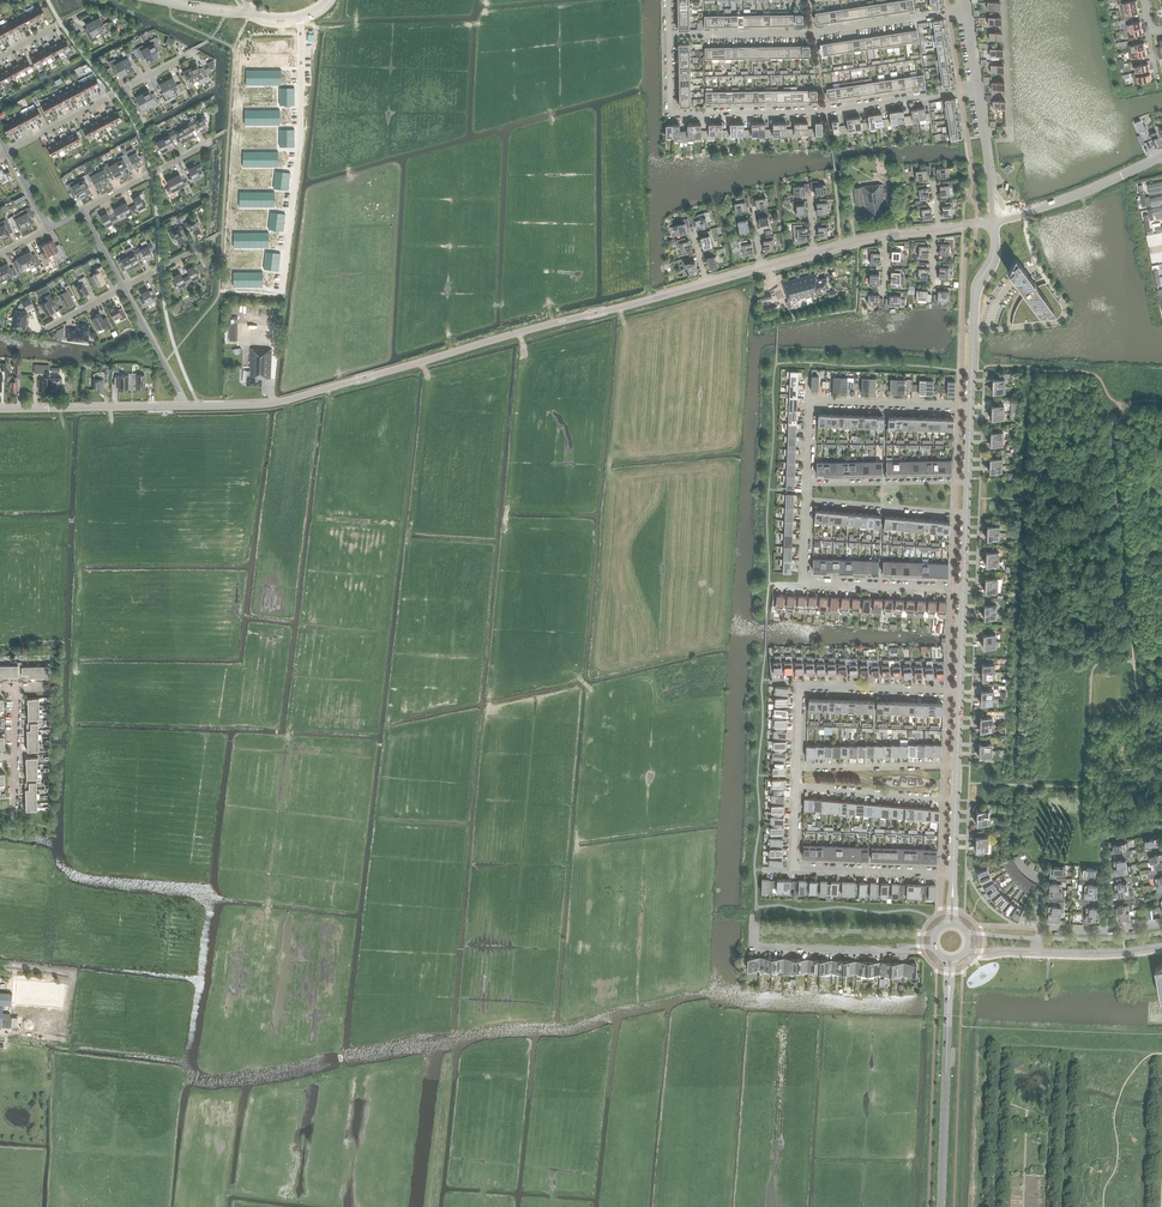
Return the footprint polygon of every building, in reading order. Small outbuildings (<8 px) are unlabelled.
[(899,1),(901,11),(907,10),(905,0),(903,0),(899,1)] [(907,10),(909,10),(909,13),(914,12),(912,0),(905,0),(907,10)] [(1137,6),(1136,0),(1135,0),(1119,3),(1120,9),(1137,6)] [(893,1),(886,2),(888,13),(894,12),(893,1)] [(899,1),(893,1),(894,12),(901,11),(899,1)] [(931,10),(942,8),(941,1),(930,3),(931,10)] [(987,10),(1000,9),(1000,1),(987,2),(987,10)] [(886,2),(880,3),(881,14),(888,13),(886,2)] [(880,3),(873,4),(875,15),(881,14),(880,3)] [(873,4),(867,5),(868,16),(875,15),(873,4)] [(867,5),(860,6),(862,17),(868,16),(867,5)] [(31,6),(33,9),(38,18),(40,22),(42,21),(40,17),(45,15),(40,6),(34,9),(33,6),(31,6)] [(860,6),(854,7),(856,18),(862,17),(860,6)] [(1124,15),(1124,20),(1132,18),(1131,14),(1138,13),(1137,6),(1120,9),(1121,16),(1124,15)] [(849,19),(856,18),(854,7),(848,8),(849,19)] [(848,8),(841,9),(843,20),(849,19),(848,8)] [(25,10),(26,13),(31,22),(33,26),(36,25),(34,20),(38,18),(33,9),(27,12),(26,9),(25,10)] [(841,9),(835,10),(836,21),(843,20),(841,9)] [(835,10),(828,11),(830,22),(836,21),(835,10)] [(828,11),(822,12),(823,23),(830,22),(828,11)] [(817,24),(823,23),(822,12),(815,13),(817,24)] [(20,16),(24,25),(27,29),(29,28),(27,24),(31,22),(26,13),(21,16),(19,13),(18,14),(20,16)] [(20,28),(24,25),(20,16),(14,19),(13,16),(11,17),(13,20),(18,29),(20,33),(22,32),(20,28)] [(99,17),(93,21),(99,33),(103,30),(105,34),(111,31),(107,23),(103,25),(99,17)] [(988,25),(1001,24),(1000,17),(988,17),(988,25)] [(1124,31),(1141,27),(1140,21),(1132,22),(1132,18),(1124,20),(1125,24),(1123,24),(1124,31)] [(934,28),(945,26),(944,19),(933,21),(934,28)] [(5,21),(6,23),(11,32),(13,37),(16,35),(14,31),(18,29),(13,20),(8,23),(6,20),(5,21)] [(95,35),(99,33),(93,21),(86,24),(90,32),(87,33),(91,42),(97,39),(95,35)] [(1,26),(0,25),(0,28),(5,36),(7,40),(9,39),(7,35),(11,32),(6,23),(1,26)] [(946,32),(945,26),(934,28),(935,34),(946,32)] [(1135,39),(1134,35),(1142,34),(1141,27),(1124,31),(1125,37),(1128,36),(1129,40),(1135,39)] [(918,41),(917,30),(910,31),(912,42),(912,44),(918,43),(918,41)] [(905,43),(912,42),(910,31),(904,32),(905,43)] [(904,32),(897,33),(899,44),(905,43),(904,32)] [(989,40),(1002,39),(1001,32),(988,33),(989,40)] [(897,33),(891,34),(892,45),(899,44),(897,33)] [(884,35),(886,46),(886,48),(893,47),(892,45),(891,34),(884,35)] [(884,35),(878,36),(879,47),(886,46),(884,35)] [(65,50),(69,47),(65,38),(61,40),(59,36),(56,37),(65,53),(66,53),(65,50)] [(873,47),(879,47),(878,36),(871,37),(873,47)] [(65,53),(56,37),(54,39),(56,43),(53,44),(58,53),(62,51),(64,54),(65,53)] [(168,37),(167,39),(165,44),(171,47),(175,40),(168,37)] [(871,37),(865,38),(867,48),(873,47),(871,37)] [(152,44),(147,47),(154,59),(160,55),(156,48),(159,46),(155,38),(150,41),(152,44)] [(860,49),(867,48),(865,38),(859,39),(860,49)] [(859,39),(852,40),(854,50),(860,49),(859,39)] [(936,40),(937,47),(947,45),(947,39),(936,40)] [(847,51),(854,50),(852,40),(846,41),(847,51)] [(846,41),(839,42),(841,52),(847,51),(846,41)] [(50,46),(47,42),(45,43),(53,59),(55,59),(53,56),(58,53),(53,44),(50,46)] [(839,42),(833,43),(835,53),(841,52),(839,42)] [(1144,42),(1127,45),(1128,52),(1145,49),(1144,42)] [(53,59),(45,43),(42,45),(45,49),(41,51),(46,60),(51,57),(52,60),(53,59)] [(821,55),(828,54),(826,43),(820,44),(821,55)] [(833,43),(826,43),(828,54),(835,53),(833,43)] [(147,62),(154,59),(147,47),(144,48),(142,45),(136,49),(140,56),(143,54),(147,62)] [(938,53),(948,52),(947,45),(937,47),(938,53)] [(38,52),(36,48),(33,49),(42,65),(43,65),(42,62),(46,60),(41,51),(38,52)] [(999,56),(1002,55),(1002,48),(989,49),(990,56),(994,56),(994,59),(999,59),(999,56)] [(39,63),(41,66),(42,65),(33,49),(31,51),(33,55),(30,57),(35,66),(39,63)] [(1146,55),(1145,49),(1128,52),(1129,58),(1146,55)] [(124,59),(121,61),(127,73),(134,69),(130,62),(133,60),(129,52),(122,56),(124,59)] [(949,58),(948,52),(938,53),(939,60),(949,58)] [(18,57),(27,73),(28,73),(27,70),(31,67),(27,58),(23,60),(21,56),(18,57)] [(15,65),(20,74),(24,71),(26,74),(27,73),(18,57),(16,59),(18,63),(15,65)] [(950,64),(949,58),(939,60),(940,66),(950,64)] [(121,76),(127,73),(121,61),(116,63),(114,59),(109,62),(113,70),(116,69),(121,76)] [(17,79),(15,76),(20,74),(15,65),(12,66),(9,62),(7,64),(15,79),(17,79)] [(1148,63),(1134,66),(1135,72),(1149,70),(1148,63)] [(3,71),(8,80),(13,77),(14,80),(15,79),(7,64),(4,65),(7,69),(3,71)] [(990,72),(1003,72),(1003,64),(990,65),(990,72)] [(196,65),(190,68),(196,80),(201,78),(203,81),(208,79),(204,70),(200,72),(196,65)] [(193,82),(196,80),(190,68),(183,72),(187,79),(184,81),(188,88),(195,85),(193,82)] [(4,82),(8,80),(3,71),(0,72),(0,78),(4,85),(5,85),(4,82)] [(1134,84),(1137,83),(1151,80),(1150,74),(1136,76),(1135,72),(1132,73),(1134,84)] [(923,74),(917,75),(918,86),(920,86),(921,89),(925,88),(923,74)] [(899,89),(897,78),(897,75),(891,76),(891,79),(892,90),(899,89)] [(917,75),(910,76),(912,87),(918,86),(917,75)] [(97,91),(95,87),(99,85),(94,76),(89,79),(88,76),(86,77),(87,79),(92,88),(94,93),(97,91)] [(905,88),(912,87),(910,76),(904,77),(905,88)] [(172,77),(166,81),(172,93),(179,89),(180,91),(183,90),(180,83),(177,85),(172,77)] [(905,88),(904,77),(897,78),(899,89),(905,88)] [(943,85),(953,84),(952,77),(942,79),(943,85)] [(283,78),(283,96),(297,96),(297,78),(283,78)] [(79,80),(81,83),(86,92),(88,96),(90,95),(88,91),(92,88),(87,79),(83,82),(81,79),(79,80)] [(886,91),(892,90),(891,79),(884,80),(886,91)] [(860,95),(867,94),(865,83),(865,80),(858,81),(860,95)] [(884,80),(878,81),(880,92),(886,91),(884,80)] [(169,95),(172,93),(166,81),(159,84),(163,92),(160,94),(164,101),(171,98),(169,95)] [(852,82),(854,96),(860,95),(858,81),(852,82)] [(873,93),(880,92),(878,81),(872,82),(873,93)] [(845,83),(848,97),(854,96),(852,82),(845,83)] [(873,93),(872,82),(865,83),(867,94),(873,93)] [(991,90),(1004,89),(1004,82),(991,82),(991,90)] [(73,84),(74,86),(79,96),(81,100),(84,98),(81,94),(86,92),(81,83),(76,86),(74,83),(73,84)] [(840,87),(841,98),(848,97),(845,83),(839,83),(840,87)] [(77,102),(75,98),(79,96),(74,86),(69,89),(68,87),(66,87),(67,90),(72,99),(74,103),(77,102)] [(835,99),(841,98),(840,87),(833,88),(835,99)] [(828,100),(835,99),(833,88),(826,89),(828,100)] [(59,91),(61,94),(66,103),(68,107),(70,105),(68,101),(72,99),(67,90),(62,93),(61,90),(59,91)] [(148,90),(142,94),(148,105),(152,104),(153,107),(160,104),(156,96),(153,98),(148,90)] [(53,95),(54,97),(59,106),(61,110),(64,109),(61,105),(66,103),(61,94),(55,96),(54,94),(53,95)] [(145,107),(148,105),(142,94),(135,97),(139,105),(136,106),(140,114),(147,111),(145,107)] [(46,98),(47,101),(52,110),(54,114),(57,113),(55,108),(59,106),(54,97),(49,100),(47,97),(46,98)] [(943,107),(956,105),(955,98),(940,101),(941,107),(943,107)] [(992,108),(1005,108),(1005,100),(992,101),(992,108)] [(49,113),(48,112),(52,110),(47,101),(41,104),(45,113),(46,115),(49,113)] [(947,113),(957,111),(956,105),(943,107),(944,113),(947,113)] [(36,107),(29,110),(34,119),(38,117),(39,118),(42,117),(41,116),(36,107)] [(924,107),(917,108),(919,120),(925,119),(926,121),(930,120),(929,113),(925,113),(924,107)] [(28,111),(23,114),(28,123),(32,121),(34,125),(36,123),(34,119),(29,110),(28,108),(26,108),(28,111)] [(111,108),(108,109),(117,125),(118,124),(117,121),(121,119),(116,110),(113,112),(111,108)] [(913,121),(919,120),(917,108),(910,109),(911,115),(907,116),(909,123),(913,122),(913,121)] [(116,125),(117,125),(108,109),(106,110),(108,114),(105,116),(110,125),(114,123),(116,125)] [(902,110),(896,111),(898,123),(904,122),(904,124),(909,123),(907,116),(903,116),(902,110)] [(30,127),(28,123),(23,114),(21,111),(20,112),(21,115),(16,117),(21,126),(25,124),(27,128),(30,127)] [(890,118),(886,119),(887,126),(891,126),(891,124),(898,123),(896,111),(889,112),(890,118)] [(883,127),(887,126),(886,119),(882,120),(881,113),(874,114),(876,126),(882,125),(883,127)] [(105,127),(110,125),(105,116),(102,118),(99,114),(97,115),(105,131),(107,130),(105,127)] [(189,118),(191,121),(194,126),(197,125),(201,132),(200,130),(206,127),(207,129),(208,129),(204,122),(207,120),(204,114),(200,116),(201,118),(198,119),(195,115),(189,118)] [(868,122),(864,122),(866,129),(870,129),(870,127),(876,126),(874,114),(867,115),(868,122)] [(14,118),(9,121),(14,130),(18,128),(21,132),(23,130),(21,126),(16,117),(15,115),(13,115),(14,118)] [(97,120),(93,122),(98,131),(103,128),(105,131),(97,115),(94,116),(97,120)] [(861,130),(866,129),(864,122),(860,123),(859,116),(853,117),(855,132),(861,131),(861,130)] [(847,125),(843,125),(844,133),(848,132),(849,133),(855,132),(853,117),(846,118),(847,125)] [(16,134),(14,130),(9,121),(8,118),(6,119),(8,122),(2,125),(7,134),(12,131),(14,135),(16,134)] [(282,119),(282,137),(297,137),(297,119),(282,119)] [(844,133),(843,125),(839,126),(838,119),(831,120),(833,133),(839,132),(840,133),(844,133)] [(94,133),(98,131),(93,122),(90,124),(88,120),(85,121),(94,137),(95,136),(94,133)] [(94,137),(85,121),(83,122),(85,126),(82,128),(87,137),(92,135),(93,137),(94,137)] [(190,128),(194,126),(191,121),(181,126),(188,139),(187,137),(193,134),(194,136),(195,136),(190,128)] [(1145,131),(1140,121),(1135,123),(1139,134),(1145,131)] [(786,122),(779,123),(779,135),(786,135),(786,136),(790,136),(790,129),(786,129),(786,122)] [(794,129),(790,129),(790,136),(794,136),(794,135),(801,135),(801,122),(794,122),(794,129)] [(801,122),(801,135),(807,134),(807,136),(811,136),(811,129),(808,129),(807,122),(801,122)] [(816,139),(816,138),(822,138),(822,122),(815,122),(815,129),(811,129),(811,136),(812,139),(816,139)] [(722,123),(715,124),(715,136),(722,136),(722,137),(726,137),(726,130),(722,130),(722,123)] [(730,130),(726,130),(726,137),(729,137),(730,137),(730,136),(737,136),(737,123),(730,123),(730,130)] [(743,123),(737,123),(737,136),(743,135),(743,137),(747,137),(747,130),(744,130),(743,123)] [(751,130),(747,130),(747,137),(752,137),(752,135),(758,135),(758,123),(751,123),(751,130)] [(765,123),(758,123),(758,135),(765,135),(765,137),(769,137),(769,129),(765,129),(765,123)] [(772,129),(769,129),(769,137),(773,137),(773,135),(779,135),(779,123),(772,123),(772,129)] [(683,138),(683,131),(679,131),(679,124),(673,124),(673,137),(673,141),(679,141),(679,142),(683,142),(683,138)] [(687,131),(683,131),(683,138),(688,138),(688,142),(694,141),(694,136),(694,124),(687,124),(687,131)] [(701,124),(694,124),(694,136),(701,136),(701,138),(705,138),(705,130),(701,130),(701,124)] [(708,130),(705,130),(705,138),(709,138),(709,140),(715,140),(715,136),(715,124),(708,124),(708,130)] [(950,132),(960,131),(959,124),(949,126),(945,127),(946,133),(950,132)] [(177,128),(171,131),(174,137),(177,135),(181,143),(182,143),(181,141),(187,138),(188,139),(181,126),(177,128)] [(73,133),(70,135),(74,144),(79,141),(80,144),(82,143),(76,132),(75,132),(73,128),(71,129),(73,133)] [(162,136),(161,136),(169,150),(168,148),(174,144),(175,146),(171,139),(174,137),(171,131),(165,134),(166,136),(163,138),(162,136)] [(960,131),(950,132),(951,142),(957,141),(957,138),(961,137),(960,131)] [(1156,131),(1150,134),(1156,146),(1161,144),(1156,131)] [(70,146),(74,144),(70,135),(66,136),(64,132),(62,134),(70,149),(72,149),(70,146)] [(61,139),(58,141),(63,150),(68,147),(69,150),(70,149),(62,134),(59,135),(61,139)] [(168,150),(169,150),(161,136),(162,138),(159,140),(158,138),(152,142),(155,147),(158,146),(162,153),(161,151),(167,148),(168,150)] [(59,152),(63,150),(58,141),(55,142),(53,138),(50,140),(59,156),(60,155),(59,152)] [(59,156),(50,140),(48,141),(50,145),(47,147),(51,156),(56,153),(58,156),(59,156)] [(121,149),(124,154),(128,162),(131,160),(135,168),(141,164),(135,152),(128,156),(127,152),(127,153),(124,147),(121,149)] [(119,161),(116,162),(122,174),(129,171),(125,163),(128,162),(124,154),(117,157),(119,161)] [(279,161),(276,179),(291,181),(293,163),(279,161)] [(112,170),(116,178),(122,174),(116,162),(109,166),(108,163),(104,164),(105,165),(108,172),(112,170)] [(204,175),(200,169),(203,168),(200,162),(194,165),(193,163),(193,164),(194,166),(191,167),(190,165),(187,167),(191,175),(187,176),(191,182),(194,180),(193,178),(199,175),(200,177),(204,175)] [(100,171),(97,173),(103,184),(110,181),(106,173),(108,172),(105,165),(99,169),(100,171)] [(926,170),(915,171),(916,180),(927,179),(927,175),(931,175),(929,165),(925,166),(926,170)] [(936,166),(932,167),(933,174),(937,174),(937,177),(948,176),(947,167),(936,168),(936,166)] [(1,187),(7,184),(5,181),(8,179),(9,180),(13,178),(9,171),(5,173),(5,171),(3,172),(1,167),(0,168),(0,186),(1,187)] [(92,171),(85,174),(90,182),(93,180),(97,188),(103,184),(97,173),(93,174),(92,171)] [(178,172),(171,175),(178,189),(179,188),(178,186),(184,183),(185,185),(188,183),(185,178),(182,179),(178,172)] [(87,184),(90,182),(85,174),(82,176),(84,179),(78,183),(84,195),(91,191),(87,184)] [(171,175),(165,179),(169,186),(166,188),(169,194),(172,192),(171,190),(177,187),(178,189),(171,175)] [(77,198),(84,195),(78,183),(74,185),(72,181),(66,185),(70,192),(73,190),(77,198)] [(818,181),(810,182),(811,191),(814,191),(815,194),(826,194),(825,184),(818,185),(818,181)] [(943,185),(939,186),(941,197),(950,196),(949,185),(952,185),(952,181),(942,182),(943,185)] [(1148,185),(1150,194),(1161,192),(1161,182),(1148,185)] [(804,185),(793,186),(793,196),(805,195),(805,191),(808,191),(808,184),(804,184),(804,185)] [(883,184),(854,187),(856,205),(865,204),(867,216),(884,213),(884,209),(885,208),(883,197),(887,197),(886,191),(884,192),(883,184)] [(924,184),(916,185),(916,189),(918,189),(920,200),(929,199),(928,187),(924,188),(924,184)] [(145,206),(138,193),(131,196),(135,204),(132,206),(135,211),(139,210),(138,208),(144,204),(145,206)] [(1150,198),(1152,207),(1161,205),(1161,196),(1150,198)] [(744,201),(734,203),(735,212),(746,210),(746,207),(749,206),(748,197),(744,198),(744,201)] [(755,198),(751,198),(752,206),(755,205),(756,209),(767,207),(766,197),(755,199),(755,198)] [(820,203),(816,203),(817,214),(826,214),(825,203),(827,203),(827,198),(819,199),(820,203)] [(135,211),(132,206),(129,207),(125,200),(122,201),(123,203),(120,205),(119,203),(118,203),(126,217),(125,215),(131,211),(132,213),(135,211)] [(801,200),(791,201),(791,205),(795,205),(796,215),(805,215),(804,204),(801,204),(801,200)] [(274,201),(272,219),(286,221),(288,203),(274,201)] [(945,206),(942,206),(943,217),(953,216),(951,205),(953,205),(952,201),(945,202),(945,206)] [(116,214),(113,216),(116,222),(119,220),(118,218),(124,215),(125,217),(126,217),(118,203),(112,207),(116,214)] [(926,204),(917,206),(917,210),(921,209),(922,220),(932,219),(930,208),(927,208),(926,204)] [(23,210),(19,212),(21,215),(26,226),(33,223),(30,217),(34,214),(30,207),(23,210)] [(1152,209),(1154,219),(1161,217),(1161,208),(1152,209)] [(110,218),(105,210),(99,214),(106,227),(105,225),(111,222),(112,224),(116,222),(113,216),(110,218)] [(762,216),(759,217),(761,228),(770,227),(768,216),(770,215),(769,211),(761,213),(762,216)] [(15,214),(9,217),(13,225),(17,224),(20,230),(26,226),(21,215),(19,212),(15,214)] [(698,215),(690,218),(692,227),(696,226),(697,229),(708,226),(705,217),(704,214),(698,215)] [(743,216),(734,218),(735,226),(738,225),(740,232),(749,230),(747,219),(744,220),(743,216)] [(200,223),(197,217),(183,224),(187,229),(190,228),(194,235),(193,233),(199,230),(200,232),(201,232),(197,225),(200,223)] [(674,226),(671,227),(673,234),(676,233),(677,235),(687,232),(687,228),(690,227),(688,218),(680,220),(681,224),(674,226)] [(0,226),(0,234),(3,239),(10,235),(7,229),(10,227),(6,219),(0,222),(0,223),(1,226),(0,226)] [(821,227),(818,227),(818,238),(828,237),(827,227),(829,226),(828,222),(821,223),(821,227)] [(793,225),(793,233),(794,243),(799,243),(799,239),(807,239),(806,228),(802,228),(802,224),(793,225)] [(176,239),(178,244),(179,243),(178,241),(184,238),(185,240),(181,232),(184,231),(181,225),(168,232),(173,241),(176,239)] [(703,236),(700,237),(703,248),(712,245),(709,235),(711,234),(710,231),(702,233),(703,236)] [(766,240),(763,241),(765,252),(774,250),(772,239),(774,239),(773,235),(765,236),(766,240)] [(684,238),(675,240),(678,248),(681,247),(683,254),(692,251),(689,240),(685,241),(684,238)] [(52,239),(45,243),(51,253),(54,252),(57,257),(64,253),(60,246),(57,248),(52,239)] [(747,240),(739,241),(737,241),(739,250),(743,249),(744,255),(753,254),(751,243),(748,243),(747,240)] [(940,243),(940,254),(949,255),(949,248),(953,248),(953,240),(944,240),(943,243),(940,243)] [(142,246),(136,249),(139,255),(142,253),(146,261),(147,260),(146,258),(152,255),(153,257),(150,251),(154,249),(150,241),(146,244),(147,246),(143,248),(142,246)] [(269,241),(267,259),(281,261),(283,243),(269,241)] [(915,242),(915,246),(919,246),(918,257),(928,257),(928,246),(925,246),(925,242),(915,242)] [(50,258),(53,257),(51,253),(45,243),(38,247),(43,255),(40,257),(44,264),(51,260),(50,258)] [(892,248),(891,260),(901,260),(901,249),(903,249),(903,245),(895,245),(895,249),(892,248)] [(133,267),(139,264),(140,264),(138,260),(141,258),(139,255),(136,249),(126,254),(133,267),(134,267),(133,267)] [(869,249),(869,253),(870,253),(870,264),(879,264),(880,253),(876,253),(877,249),(869,249)] [(30,251),(22,255),(28,266),(28,265),(30,269),(40,263),(36,256),(33,258),(30,251)] [(709,257),(706,258),(709,269),(718,266),(715,256),(717,255),(716,251),(708,253),(709,257)] [(133,267),(126,254),(117,259),(121,267),(124,266),(127,271),(126,269),(132,266),(133,268),(133,267)] [(17,272),(28,266),(22,255),(15,259),(17,262),(13,264),(17,272)] [(690,258),(681,261),(682,265),(686,264),(687,268),(682,269),(684,276),(698,272),(695,261),(691,262),(690,258)] [(1012,324),(1013,323),(1017,323),(1021,322),(1025,322),(1029,321),(1033,321),(1037,321),(1041,320),(1045,320),(1049,319),(1052,319),(1053,319),(1055,319),(1056,318),(1057,317),(1057,318),(1057,317),(1058,316),(1059,315),(1060,315),(1060,314),(1061,313),(1061,312),(1061,311),(1061,309),(1061,308),(1061,307),(1060,305),(1060,304),(1059,303),(1057,300),(1056,300),(1054,297),(1052,293),(1049,290),(1047,287),(1044,283),(1046,283),(1045,283),(1043,283),(1041,284),(1039,285),(1036,286),(1035,285),(1036,284),(1034,282),(1033,282),(1032,281),(1030,278),(1031,278),(1027,273),(1017,260),(1012,265),(1014,268),(1008,272),(1015,281),(1019,287),(1021,289),(1025,294),(1023,296),(1022,298),(1021,299),(1019,302),(1018,304),(1017,306),(1016,308),(1015,309),(1015,311),(1014,314),(1013,316),(1013,318),(1012,321),(1012,324)] [(0,267),(6,278),(13,274),(14,277),(18,276),(14,268),(10,269),(7,263),(0,267)] [(188,265),(185,267),(189,275),(186,276),(189,282),(192,280),(191,278),(197,275),(198,277),(199,277),(192,263),(191,264),(192,266),(189,267),(188,265)] [(201,263),(196,266),(200,273),(205,270),(201,263)] [(939,267),(939,278),(948,278),(948,267),(952,268),(952,264),(943,263),(943,267),(939,267)] [(918,268),(918,272),(914,272),(914,279),(927,279),(927,268),(924,268),(924,264),(914,264),(914,268),(918,268)] [(93,275),(94,276),(90,278),(95,286),(105,281),(101,274),(104,273),(101,266),(95,269),(97,273),(93,275)] [(891,283),(900,283),(904,284),(904,276),(900,276),(900,272),(902,273),(902,268),(895,268),(894,272),(891,272),(891,283)] [(868,269),(868,274),(870,274),(869,285),(879,285),(879,274),(876,273),(876,270),(868,269)] [(172,274),(176,281),(172,283),(176,289),(179,287),(178,285),(184,282),(185,284),(189,282),(186,276),(183,278),(179,270),(176,272),(172,274)] [(829,288),(826,277),(816,280),(815,274),(807,276),(812,295),(821,293),(820,291),(824,290),(824,289),(829,288)] [(80,284),(76,287),(81,297),(88,293),(85,287),(88,285),(89,287),(84,276),(78,280),(80,284)] [(807,276),(783,282),(788,302),(786,302),(788,308),(799,305),(798,299),(812,295),(807,276)] [(67,291),(58,296),(64,307),(73,302),(69,294),(73,292),(69,285),(65,287),(67,291)] [(146,287),(140,291),(143,298),(140,300),(144,306),(147,304),(146,302),(152,299),(153,301),(157,299),(152,290),(149,292),(146,287)] [(916,290),(916,299),(927,300),(927,301),(931,302),(931,294),(927,294),(927,290),(916,290)] [(933,294),(933,304),(937,304),(937,300),(948,300),(949,291),(937,291),(937,294),(933,294)] [(45,301),(39,304),(42,309),(43,309),(47,315),(49,313),(50,315),(54,312),(50,304),(53,302),(54,304),(49,294),(43,297),(45,301)] [(868,294),(868,304),(879,304),(878,308),(883,308),(883,298),(879,298),(879,295),(868,294)] [(885,298),(885,306),(889,306),(889,304),(900,305),(900,304),(900,298),(900,295),(889,295),(889,298),(885,298)] [(27,296),(21,300),(22,302),(18,304),(17,310),(16,310),(16,311),(14,325),(14,326),(23,327),(24,327),(26,312),(26,311),(22,311),(22,307),(31,303),(27,296)] [(127,317),(122,309),(119,311),(115,305),(108,309),(114,320),(119,317),(120,320),(127,317)] [(96,317),(92,318),(96,324),(94,325),(97,330),(103,327),(105,330),(111,327),(106,317),(107,320),(104,322),(100,314),(99,315),(98,314),(96,315),(96,317)] [(68,330),(68,339),(83,340),(83,338),(87,339),(87,340),(88,325),(78,325),(78,328),(76,330),(68,330)] [(272,350),(252,349),(250,371),(247,371),(247,385),(261,386),(262,378),(270,378),(272,350)] [(49,377),(49,367),(49,365),(34,364),(34,373),(44,373),(44,377),(49,377)] [(790,378),(790,384),(798,384),(798,377),(802,377),(802,372),(787,371),(786,378),(790,378)] [(93,388),(94,388),(94,390),(103,390),(102,376),(103,376),(103,372),(99,372),(99,379),(94,379),(94,385),(93,385),(93,388)] [(136,382),(136,388),(144,388),(144,375),(136,375),(136,373),(128,373),(128,375),(118,375),(118,390),(128,390),(128,382),(136,382)] [(7,381),(9,381),(9,391),(17,390),(17,377),(13,377),(13,375),(7,376),(7,381)] [(840,377),(840,391),(847,391),(847,388),(850,388),(850,389),(854,389),(854,382),(853,382),(854,378),(847,378),(840,377)] [(51,378),(51,390),(61,390),(61,378),(51,378)] [(904,380),(897,380),(897,393),(904,393),(904,388),(908,389),(908,390),(911,391),(912,379),(907,379),(907,380),(904,380)] [(39,380),(38,390),(46,390),(47,380),(39,380)] [(789,391),(789,397),(797,397),(798,390),(801,390),(801,385),(798,384),(790,384),(786,384),(786,391),(789,391)] [(789,404),(789,410),(797,410),(797,403),(801,403),(801,397),(797,397),(789,397),(786,397),(785,404),(789,404)] [(788,417),(788,423),(796,423),(797,415),(800,416),(800,410),(797,410),(789,410),(785,410),(785,417),(788,417)] [(788,430),(788,436),(796,436),(796,428),(800,428),(800,423),(796,423),(788,423),(785,423),(784,430),(788,430)] [(796,436),(788,436),(784,436),(784,443),(787,443),(787,449),(795,449),(796,441),(799,441),(799,436),(796,436)] [(787,456),(787,462),(795,462),(795,454),(799,454),(799,449),(795,449),(787,449),(784,449),(783,456),(787,456)] [(787,469),(786,475),(795,475),(795,467),(798,467),(798,462),(795,462),(787,462),(783,462),(783,469),(787,469)] [(786,482),(786,488),(794,488),(794,480),(798,480),(798,475),(795,475),(786,475),(783,475),(783,481),(786,482)] [(785,501),(785,507),(793,508),(793,507),(794,500),(797,500),(797,494),(782,494),(782,501),(785,501)] [(785,514),(785,520),(793,520),(793,512),(797,513),(797,507),(793,507),(793,508),(785,507),(782,507),(781,514),(785,514)] [(796,520),(793,520),(785,520),(781,520),(781,527),(784,527),(784,533),(792,533),(793,525),(796,526),(796,520)] [(784,540),(784,546),(792,546),(792,538),(796,538),(796,533),(792,533),(784,533),(781,533),(780,540),(784,540)] [(783,553),(783,559),(791,559),(792,551),(795,551),(795,546),(792,546),(784,546),(780,546),(780,553),(783,553)] [(795,559),(791,559),(783,559),(780,559),(780,566),(783,566),(783,572),(791,572),(791,564),(795,564),(795,559)] [(782,606),(784,596),(773,594),(772,605),(777,606),(776,612),(782,612),(782,613),(783,606),(782,606)] [(793,606),(795,596),(784,595),(784,596),(782,606),(783,606),(788,606),(787,612),(792,613),(793,613),(794,606),(793,606)] [(804,607),(805,597),(795,595),(795,596),(793,606),(794,606),(799,607),(798,613),(803,613),(804,613),(804,607)] [(806,596),(805,597),(804,607),(809,607),(809,613),(814,614),(815,607),(816,597),(806,596)] [(816,596),(816,597),(815,607),(820,608),(820,613),(825,614),(826,607),(827,598),(816,596)] [(837,608),(838,598),(827,596),(827,598),(826,607),(831,608),(830,614),(836,614),(836,615),(837,608)] [(847,608),(849,598),(838,597),(838,598),(837,608),(842,608),(841,614),(847,615),(846,615),(847,615),(848,608),(847,608)] [(858,609),(860,599),(849,597),(849,598),(847,608),(848,608),(853,609),(852,615),(857,615),(858,615),(859,609),(858,609)] [(869,609),(870,599),(860,598),(860,599),(858,609),(859,609),(864,609),(863,615),(868,616),(869,616),(869,609)] [(880,609),(881,600),(871,598),(870,599),(869,609),(874,610),(874,615),(879,616),(880,609)] [(891,610),(892,600),(881,598),(881,600),(880,609),(885,610),(884,616),(890,616),(890,617),(891,610)] [(902,610),(903,600),(892,599),(892,600),(891,610),(896,611),(895,616),(901,617),(902,610)] [(912,611),(914,601),(903,599),(903,600),(902,610),(907,611),(906,616),(912,617),(913,611),(912,611)] [(914,600),(914,601),(912,611),(913,611),(918,611),(917,617),(922,618),(923,618),(924,611),(923,611),(925,601),(914,600)] [(934,611),(935,601),(925,600),(925,601),(923,611),(924,611),(929,612),(928,617),(933,618),(934,618),(934,611)] [(936,600),(935,601),(934,611),(939,612),(939,618),(944,618),(944,619),(945,619),(946,612),(946,613),(945,612),(947,602),(936,600)] [(770,672),(781,672),(780,662),(781,662),(780,655),(775,655),(775,661),(769,661),(770,672)] [(786,662),(781,662),(780,662),(781,672),(781,673),(792,672),(791,662),(792,662),(791,655),(791,656),(785,656),(786,662)] [(797,662),(792,662),(791,662),(792,672),(792,673),(803,673),(802,663),(802,656),(796,656),(797,662)] [(807,662),(802,663),(803,673),(803,674),(813,673),(813,663),(813,656),(812,656),(807,657),(807,662)] [(818,663),(813,663),(813,673),(814,674),(824,673),(824,663),(824,657),(823,657),(818,657),(818,663)] [(829,663),(824,663),(824,673),(824,674),(835,674),(835,664),(835,657),(834,657),(829,657),(829,663)] [(835,675),(846,674),(845,664),(846,664),(845,657),(845,658),(840,658),(840,664),(835,664),(835,674),(835,675)] [(851,664),(846,664),(845,664),(846,674),(846,675),(857,674),(856,665),(857,665),(856,658),(850,658),(851,664)] [(862,664),(857,665),(856,665),(857,674),(857,676),(868,675),(867,665),(867,659),(867,658),(861,659),(862,664)] [(877,659),(867,659),(867,665),(868,675),(868,676),(878,675),(878,665),(878,659),(877,659)] [(883,665),(878,665),(878,675),(879,676),(889,676),(889,666),(889,659),(888,659),(883,659),(883,665)] [(894,665),(889,666),(889,676),(889,677),(900,676),(900,666),(899,659),(899,660),(894,660),(894,665)] [(905,666),(900,666),(900,676),(900,677),(911,676),(910,667),(911,667),(910,660),(905,660),(905,666)] [(916,666),(911,667),(910,667),(911,676),(911,678),(922,677),(921,667),(922,667),(921,660),(915,661),(916,666)] [(927,667),(922,667),(921,667),(922,677),(922,678),(933,677),(932,667),(932,661),(926,661),(927,667)] [(937,667),(932,667),(933,677),(933,678),(944,678),(943,667),(944,667),(944,661),(942,661),(937,661),(937,667)] [(12,676),(20,676),(19,662),(17,662),(17,665),(12,665),(12,676)] [(773,698),(775,698),(775,697),(787,698),(787,694),(788,694),(788,687),(775,687),(775,693),(773,693),(773,698)] [(788,698),(787,698),(775,697),(775,698),(775,704),(773,704),(773,708),(775,709),(775,708),(786,709),(786,705),(787,705),(788,698)] [(787,709),(786,709),(775,708),(775,709),(774,714),(773,714),(772,719),(774,719),(786,719),(786,715),(787,716),(787,709)] [(28,721),(42,721),(42,719),(39,719),(39,713),(27,713),(28,721)] [(787,719),(786,719),(774,719),(774,725),(772,725),(772,730),(774,730),(786,730),(786,726),(787,726),(787,719)] [(26,729),(38,729),(38,723),(42,723),(42,721),(28,721),(28,723),(26,723),(26,729)] [(27,737),(41,737),(41,734),(38,734),(38,729),(26,729),(27,737)] [(774,730),(774,736),(772,736),(772,741),(774,741),(774,740),(785,741),(785,737),(786,737),(787,730),(786,730),(774,730)] [(771,752),(773,752),(773,751),(785,752),(785,748),(786,748),(786,741),(785,741),(774,740),(774,741),(773,747),(771,747),(771,752)] [(938,744),(933,744),(932,755),(937,755),(941,755),(942,744),(938,743),(938,744)] [(874,756),(874,745),(871,744),(871,745),(865,745),(865,756),(869,756),(874,756)] [(879,745),(874,745),(874,756),(878,756),(882,756),(882,744),(879,744),(879,745)] [(886,756),(890,756),(891,744),(888,744),(888,745),(882,744),(882,756),(886,756)] [(899,756),(899,744),(896,744),(891,744),(890,756),(895,756),(899,756)] [(907,756),(908,744),(904,744),(899,744),(899,756),(903,756),(903,755),(907,756)] [(916,755),(916,744),(913,744),(908,744),(907,756),(911,756),(911,755),(916,755)] [(921,744),(916,744),(916,755),(920,756),(920,755),(924,755),(924,744),(921,744)] [(928,755),(932,755),(933,744),(930,744),(924,744),(924,755),(928,755)] [(812,746),(806,746),(806,757),(810,757),(814,757),(815,745),(812,745),(812,746)] [(815,745),(814,757),(819,757),(823,757),(823,745),(820,745),(820,746),(815,745)] [(829,745),(823,745),(823,757),(827,757),(831,757),(832,745),(829,745)] [(832,745),(831,757),(835,757),(835,756),(840,757),(840,745),(837,745),(832,745)] [(845,745),(840,745),(840,757),(844,757),(844,756),(848,756),(849,745),(845,745)] [(857,756),(857,745),(854,745),(849,745),(848,756),(852,757),(852,756),(857,756)] [(865,756),(865,745),(862,745),(857,745),(857,756),(861,757),(861,756),(865,756)] [(786,752),(785,752),(773,751),(773,752),(773,758),(771,757),(771,762),(784,763),(785,759),(786,752)] [(784,767),(784,763),(771,762),(771,767),(773,767),(772,773),(785,774),(785,767),(784,767)] [(37,772),(26,772),(26,781),(41,780),(41,778),(38,778),(37,772)] [(770,785),(770,790),(783,790),(784,786),(785,779),(772,779),(772,785),(770,785)] [(25,788),(36,788),(36,782),(41,782),(41,780),(26,781),(26,782),(25,782),(25,788)] [(36,788),(25,788),(25,796),(39,796),(39,793),(37,793),(36,788)] [(772,795),(771,801),(783,801),(784,801),(784,794),(783,794),(783,790),(770,790),(770,795),(772,795)] [(804,809),(809,809),(809,810),(813,810),(813,798),(809,798),(804,797),(804,809)] [(813,798),(813,810),(818,810),(821,811),(821,799),(817,799),(817,798),(813,798)] [(821,799),(821,811),(826,811),(829,811),(830,800),(825,800),(825,799),(821,799)] [(771,805),(771,811),(783,812),(784,812),(784,805),(783,805),(783,801),(771,801),(769,800),(769,805),(771,805)] [(830,800),(829,811),(834,811),(834,812),(838,812),(838,800),(834,800),(830,800)] [(838,800),(838,812),(843,812),(843,813),(846,813),(846,801),(842,801),(838,800)] [(846,801),(846,813),(851,813),(855,814),(855,802),(851,802),(851,801),(846,801)] [(855,802),(855,814),(860,814),(863,814),(863,803),(859,803),(859,802),(855,802)] [(863,803),(863,814),(868,814),(868,815),(871,815),(872,803),(867,803),(863,803)] [(872,803),(871,815),(876,815),(876,816),(880,816),(880,804),(876,804),(872,803)] [(880,804),(880,816),(885,816),(888,817),(889,805),(884,805),(884,804),(880,804)] [(889,805),(888,817),(893,817),(896,817),(897,806),(893,806),(893,805),(889,805)] [(897,806),(896,817),(902,817),(902,818),(905,818),(905,806),(901,806),(897,806)] [(905,806),(905,818),(910,818),(910,819),(913,819),(914,807),(909,807),(905,806)] [(918,807),(914,807),(913,819),(918,819),(922,819),(922,808),(918,808),(918,807)] [(930,820),(930,809),(926,808),(922,808),(922,819),(927,820),(930,820)] [(935,809),(930,809),(930,820),(935,820),(935,821),(939,821),(939,809),(934,809),(935,809)] [(782,816),(783,812),(771,811),(769,811),(769,816),(771,816),(771,822),(782,823),(783,823),(783,816),(782,816)] [(782,833),(782,834),(783,834),(783,827),(782,827),(782,823),(771,822),(769,822),(768,827),(770,827),(770,833),(782,833)] [(770,838),(770,844),(781,844),(781,845),(782,845),(783,838),(782,838),(782,834),(782,833),(770,833),(768,833),(768,838),(770,838)] [(1158,838),(1145,839),(1146,846),(1159,844),(1158,838)] [(1114,851),(1127,849),(1129,849),(1128,842),(1113,844),(1114,851)] [(781,848),(781,845),(781,844),(770,844),(768,844),(768,849),(770,849),(769,854),(781,855),(782,855),(782,848),(781,848)] [(1161,860),(1161,853),(1150,855),(1151,862),(1161,860)] [(781,859),(781,855),(769,854),(767,854),(767,859),(769,859),(769,866),(782,866),(782,859),(781,859)] [(1113,861),(1114,867),(1127,865),(1126,859),(1113,861)] [(1151,862),(1152,868),(1161,867),(1161,860),(1151,862)] [(1128,873),(1127,865),(1114,867),(1115,874),(1123,873),(1124,877),(1133,876),(1133,872),(1128,873)] [(1049,873),(1050,873),(1050,877),(1057,877),(1064,877),(1065,866),(1062,866),(1062,867),(1050,866),(1049,873)] [(979,878),(989,874),(987,867),(976,870),(979,878)] [(1088,875),(1096,875),(1096,868),(1084,868),(1084,867),(1080,867),(1079,879),(1088,879),(1088,875)] [(992,880),(989,874),(979,878),(983,885),(992,880)] [(1032,891),(1037,882),(1026,877),(1026,878),(1022,876),(1018,884),(1032,891)] [(1115,884),(1116,890),(1132,887),(1132,883),(1131,883),(1130,876),(1124,877),(1125,882),(1115,884)] [(1061,889),(1062,883),(1062,881),(1067,881),(1067,878),(1050,877),(1050,882),(1049,882),(1049,889),(1065,890),(1065,889),(1061,889)] [(995,878),(992,880),(983,885),(987,892),(999,884),(995,878)] [(772,894),(773,888),(772,888),(773,880),(769,880),(769,879),(762,879),(761,891),(768,892),(767,894),(772,894)] [(776,892),(783,892),(784,879),(777,879),(777,880),(773,880),(772,888),(773,888),(777,888),(776,892)] [(790,880),(784,879),(783,892),(790,892),(790,888),(794,889),(794,881),(790,881),(790,880)] [(799,893),(805,893),(805,881),(805,880),(799,880),(799,881),(794,881),(794,889),(794,894),(799,895),(799,893)] [(809,881),(805,881),(805,893),(805,895),(809,895),(810,893),(815,893),(816,893),(816,882),(816,881),(809,880),(809,881)] [(1082,890),(1098,891),(1098,884),(1089,884),(1089,880),(1080,880),(1080,884),(1083,884),(1082,890)] [(820,882),(816,882),(816,893),(815,893),(815,895),(820,895),(820,894),(826,894),(827,894),(827,882),(827,881),(820,881),(820,882)] [(831,882),(827,882),(827,894),(826,894),(826,896),(831,896),(831,894),(837,894),(838,890),(838,882),(838,881),(831,881),(831,882)] [(842,883),(838,882),(838,890),(842,890),(841,894),(848,895),(849,882),(842,882),(842,883)] [(855,891),(859,891),(859,883),(855,883),(855,882),(849,882),(848,895),(855,895),(855,891)] [(870,897),(870,895),(870,884),(866,883),(866,882),(859,882),(859,883),(859,891),(859,895),(865,895),(865,897),(870,897)] [(881,898),(881,896),(880,896),(881,884),(877,884),(877,883),(870,883),(870,884),(870,895),(876,896),(876,897),(881,898)] [(891,898),(892,896),(891,896),(892,884),(888,884),(888,883),(881,883),(881,884),(880,896),(881,896),(887,896),(887,898),(891,898)] [(892,883),(892,884),(891,896),(892,896),(897,896),(897,898),(902,898),(902,892),(903,885),(899,885),(899,884),(892,883)] [(907,885),(903,885),(902,892),(906,893),(906,897),(913,897),(913,884),(907,884),(907,885)] [(920,884),(913,884),(913,897),(920,897),(920,893),(924,893),(924,886),(920,885),(920,884)] [(1003,889),(999,884),(987,892),(992,899),(1003,889)] [(935,898),(935,885),(928,885),(928,886),(924,886),(924,893),(924,899),(929,899),(929,897),(935,898)] [(1132,887),(1116,890),(1117,897),(1124,895),(1125,899),(1133,898),(1133,894),(1132,887)] [(1005,891),(1003,889),(992,899),(998,905),(1005,897),(1002,893),(1005,891)] [(1065,890),(1049,889),(1048,896),(1057,896),(1057,900),(1065,900),(1065,890)] [(1010,901),(1005,897),(998,905),(1004,910),(1010,901)] [(1013,899),(1010,901),(1004,910),(1010,914),(1016,905),(1018,902),(1013,899)] [(1116,906),(1117,913),(1129,911),(1133,910),(1132,904),(1135,903),(1134,899),(1125,901),(1126,905),(1116,906)] [(1048,905),(1048,912),(1060,912),(1064,912),(1064,902),(1057,901),(1057,905),(1048,905)] [(1022,909),(1016,905),(1010,914),(1018,919),(1020,914),(1024,907),(1023,907),(1022,909)] [(1129,911),(1117,913),(1118,919),(1130,917),(1129,911)] [(1091,924),(1091,920),(1099,920),(1099,914),(1084,913),(1084,918),(1084,924),(1091,924)] [(760,970),(760,958),(748,957),(747,969),(760,970)] [(772,970),(772,958),(760,958),(760,970),(760,973),(765,973),(765,970),(772,970)] [(784,959),(772,958),(772,970),(784,971),(784,959)] [(796,959),(784,959),(784,971),(796,971),(796,959)] [(808,960),(796,959),(796,971),(808,972),(808,960)] [(820,960),(808,960),(808,972),(819,972),(820,960)] [(832,960),(820,960),(819,972),(832,972),(832,960)] [(844,961),(832,960),(832,972),(843,973),(844,961)] [(856,961),(844,961),(843,973),(855,973),(856,961)] [(868,962),(856,961),(855,973),(868,974),(868,962)] [(880,962),(868,962),(868,974),(879,974),(880,962)] [(891,963),(880,962),(879,974),(891,975),(891,963)] [(904,963),(891,963),(891,975),(903,975),(904,963)] [(916,964),(904,963),(903,975),(916,976),(916,964)] [(3,1013),(2,1026),(11,1027),(12,1017),(10,1017),(10,1013),(3,1013)] [(1024,1065),(1022,1061),(1012,1066),(1015,1070),(1024,1065)]
